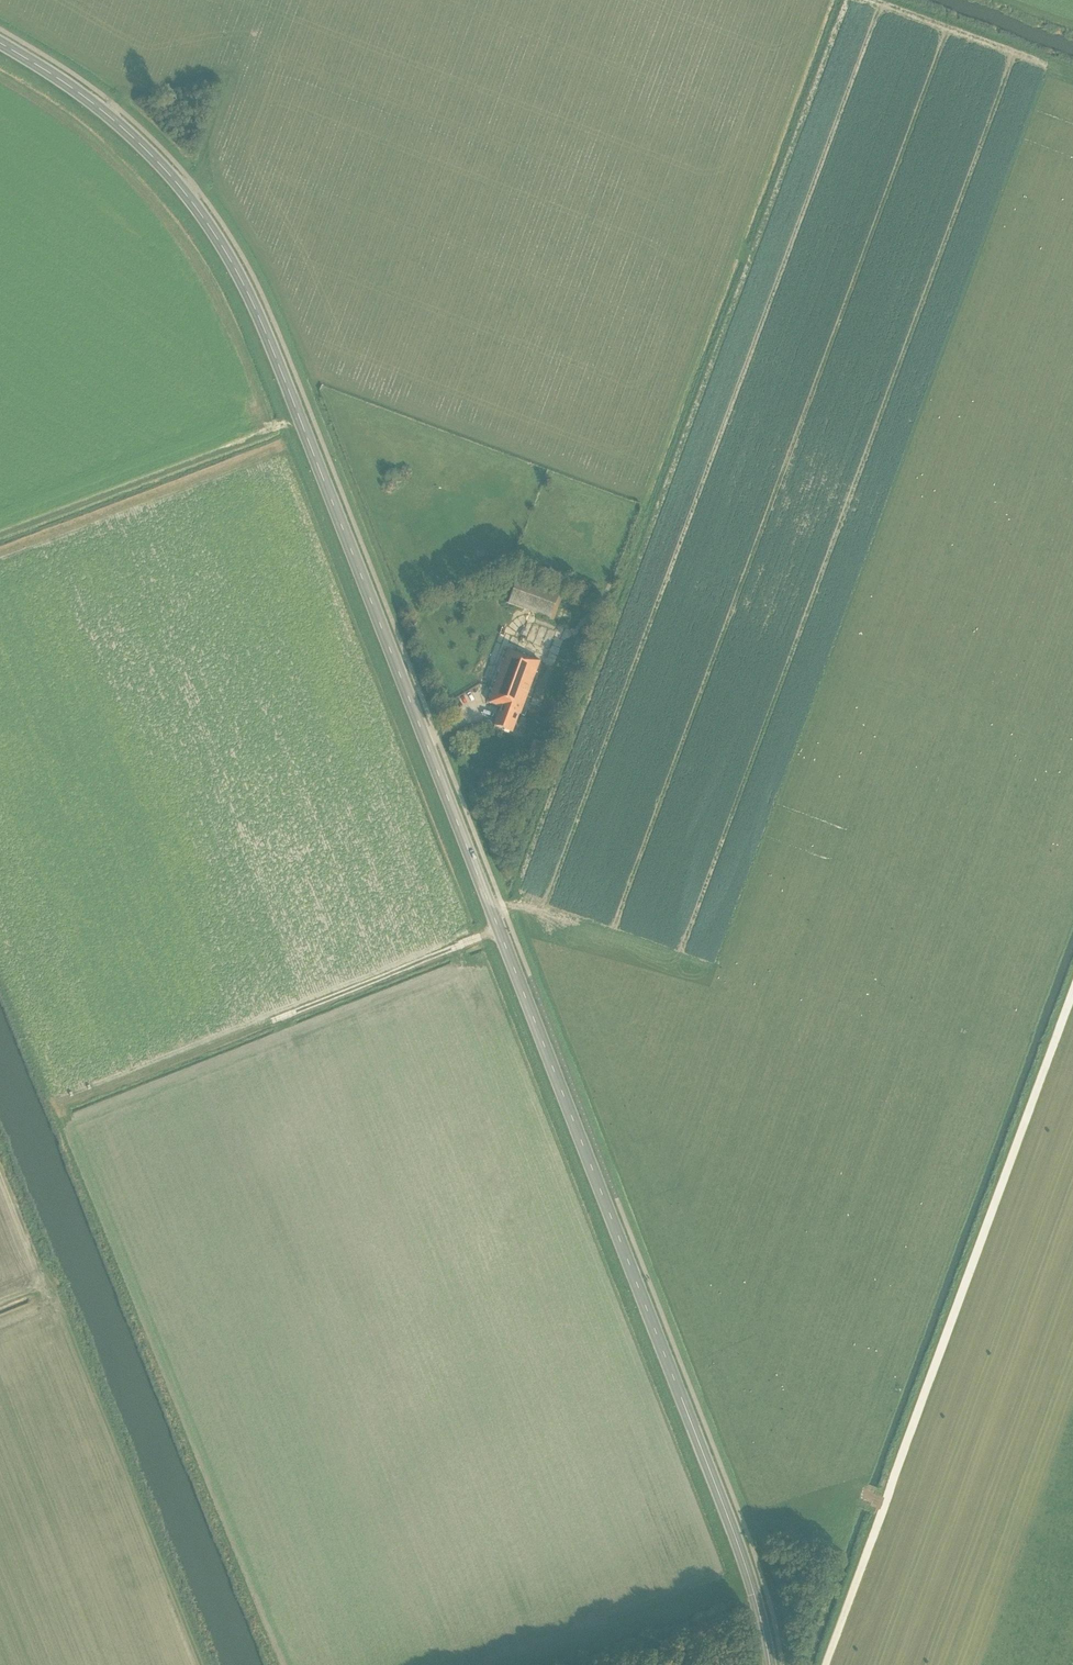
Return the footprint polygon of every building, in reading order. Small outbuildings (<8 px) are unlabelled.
[(563,596),(561,595),(562,594),(520,578),(510,604),(554,621),(563,596)] [(521,716),(541,661),(510,649),(490,703),(502,709),(496,726),(513,732),(519,715),(521,716)] [(546,744),(536,740),(531,754),(541,758),(546,744)] [(34,1316),(21,1318),(22,1328),(36,1326),(34,1316)]
